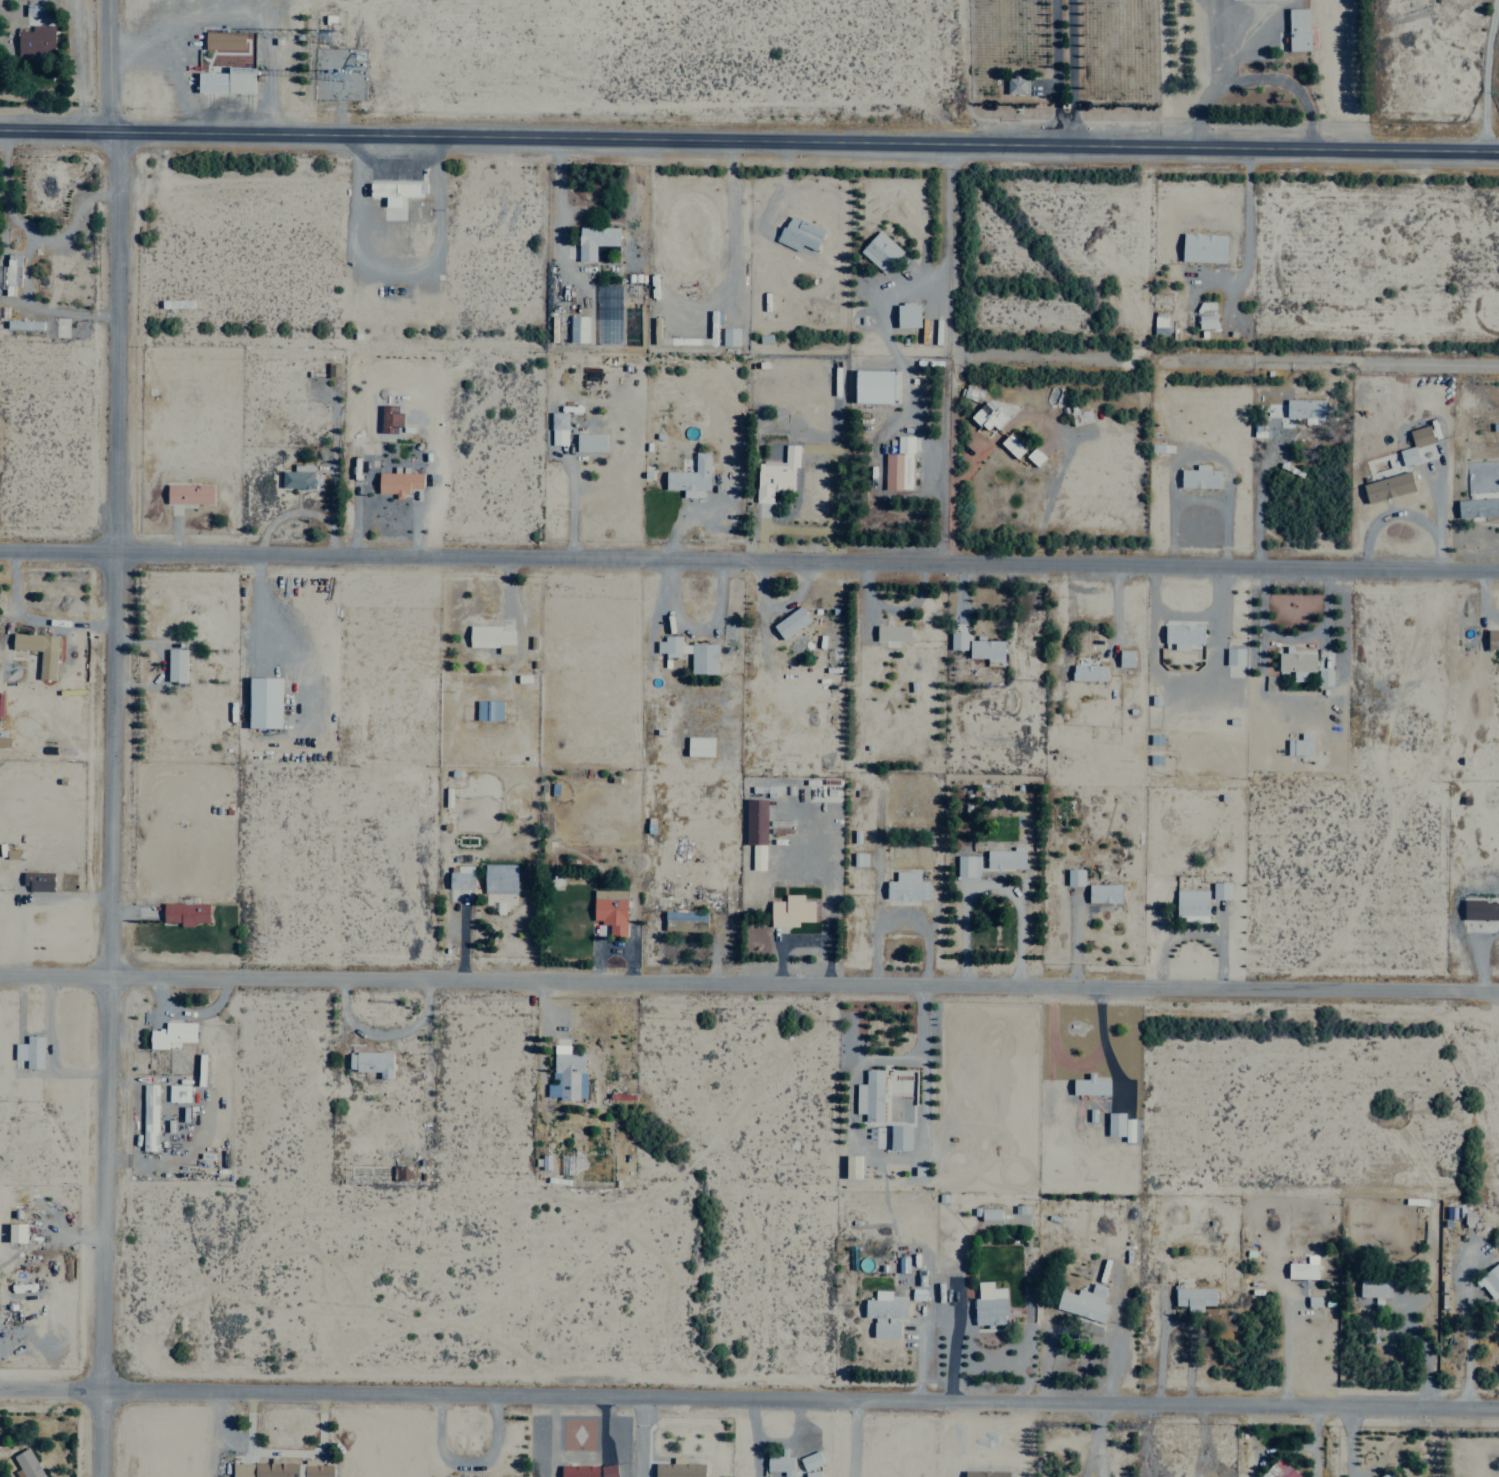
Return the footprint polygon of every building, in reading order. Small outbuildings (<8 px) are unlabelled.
[(50,25),(50,15),(44,15),(44,6),(25,6),(25,25),(50,25)] [(1308,8),(1287,9),(1288,50),(1309,50),(1308,8)] [(31,25),(31,31),(17,31),(16,53),(52,54),(53,26),(31,25)] [(243,32),(203,31),(202,49),(243,50),(243,32)] [(252,93),(252,67),(227,66),(227,73),(197,72),(196,92),(252,93)] [(1025,76),(1006,76),(1006,94),(1024,94),(1025,76)] [(382,207),(397,207),(397,196),(425,196),(424,183),(369,183),(369,198),(382,198),(382,207)] [(798,251),(800,245),(815,251),(823,228),(786,215),(777,243),(798,251)] [(617,246),(618,228),(578,226),(577,262),(594,262),(595,246),(617,246)] [(882,273),(902,252),(878,230),(858,251),(882,273)] [(1225,235),(1181,234),(1181,261),(1224,263),(1225,235)] [(4,285),(19,285),(20,255),(5,254),(4,285)] [(191,300),(160,300),(160,308),(191,307),(191,300)] [(1214,313),(1214,301),(1196,302),(1197,314),(1214,313)] [(895,303),(896,327),(919,327),(918,303),(895,303)] [(720,311),(709,311),(709,344),(715,344),(715,324),(720,324),(720,311)] [(1167,312),(1153,312),(1153,336),(1166,336),(1167,312)] [(1198,329),(1216,327),(1214,314),(1196,316),(1198,329)] [(586,316),(568,317),(568,342),(586,342),(586,316)] [(738,328),(721,328),(721,346),(738,346),(738,328)] [(337,363),(327,364),(327,377),(338,376),(337,363)] [(853,403),(891,404),(892,371),(854,370),(853,403)] [(962,397),(979,401),(982,391),(965,387),(962,397)] [(1323,400),(1286,399),(1285,417),(1304,418),(1303,423),(1313,423),(1313,418),(1323,418),(1323,400)] [(970,416),(989,434),(1005,418),(985,400),(970,416)] [(1089,409),(1070,411),(1071,425),(1091,423),(1089,409)] [(566,445),(566,413),(550,412),(550,445),(566,445)] [(1408,430),(1412,447),(1433,443),(1429,425),(1408,430)] [(604,452),(605,434),(576,433),(575,451),(604,452)] [(1000,444),(1017,458),(1024,450),(1007,435),(1000,444)] [(912,436),(896,436),(896,454),(884,454),(883,489),(912,490),(912,436)] [(798,445),(784,445),(783,463),(757,462),(755,502),(771,503),(772,491),(792,492),(793,468),(797,468),(798,445)] [(1397,451),(1402,467),(1418,462),(1413,446),(1397,451)] [(1027,456),(1037,465),(1044,458),(1034,449),(1027,456)] [(664,471),(664,489),(682,490),(682,498),(702,498),(703,490),(708,490),(709,452),(694,452),(693,472),(664,471)] [(314,464),(292,464),(292,471),(280,471),(280,489),(314,488),(314,464)] [(1180,469),(1180,487),(1219,488),(1219,470),(1208,470),(1208,465),(1194,465),(1194,470),(1180,469)] [(421,489),(421,473),(407,473),(407,467),(393,467),(393,472),(377,472),(377,493),(394,493),(394,498),(405,499),(405,489),(421,489)] [(1361,484),(1367,503),(1414,491),(1409,472),(1361,484)] [(211,485),(166,484),(165,504),(211,505),(211,485)] [(1457,500),(1458,518),(1498,517),(1498,498),(1457,500)] [(809,621),(799,606),(771,626),(781,640),(809,621)] [(909,626),(876,625),(875,641),(909,641),(909,626)] [(513,630),(500,630),(500,626),(468,626),(467,647),(497,648),(497,654),(513,654),(513,630)] [(1203,644),(1203,626),(1164,626),(1164,643),(1173,643),(1173,650),(1188,650),(1188,644),(1203,644)] [(1487,630),(1487,650),(1498,650),(1498,630),(1487,630)] [(949,650),(966,650),(966,633),(949,633),(949,650)] [(54,680),(56,635),(11,634),(11,650),(38,651),(37,679),(54,680)] [(716,674),(716,644),(680,644),(680,636),(663,636),(663,641),(655,641),(655,653),(663,653),(663,660),(679,660),(679,653),(690,653),(690,674),(716,674)] [(1003,666),(1003,641),(968,640),(968,658),(986,659),(986,666),(1003,666)] [(1243,665),(1243,648),(1225,648),(1225,665),(1243,665)] [(184,650),(166,650),(166,683),(185,683),(184,650)] [(1133,650),(1117,650),(1117,667),(1132,667),(1133,650)] [(1277,671),(1292,671),(1292,681),(1305,682),(1305,672),(1314,672),(1315,654),(1288,653),(1277,653),(1277,671)] [(1104,665),(1071,665),(1071,680),(1104,681),(1104,665)] [(1331,686),(1331,671),(1317,670),(1317,685),(1331,686)] [(280,678),(248,678),(247,728),(279,728),(280,678)] [(502,701),(475,701),(474,720),(501,721),(502,701)] [(1311,755),(1311,733),(1300,733),(1300,740),(1286,739),(1286,755),(1311,755)] [(8,747),(9,738),(0,737),(0,747),(8,747)] [(686,756),(712,757),(712,738),(687,737),(686,756)] [(751,870),(764,870),(765,799),(745,799),(745,845),(751,845),(751,870)] [(1023,869),(1024,847),(1012,847),(1012,851),(986,850),(986,868),(1023,869)] [(852,866),(866,866),(866,854),(853,854),(852,866)] [(979,856),(956,856),(956,876),(979,876),(979,856)] [(483,893),(516,893),(516,864),(483,864),(483,893)] [(472,890),(472,866),(456,867),(457,872),(448,873),(448,901),(466,900),(466,890),(472,890)] [(1082,870),(1066,870),(1067,886),(1083,886),(1082,870)] [(52,891),(52,873),(22,872),(21,890),(52,891)] [(928,900),(929,882),(918,882),(919,872),(895,872),(894,881),(886,881),(885,899),(928,900)] [(1229,900),(1229,883),(1211,883),(1211,899),(1229,900)] [(1119,885),(1088,885),(1088,904),(1120,903),(1119,885)] [(625,936),(625,891),(591,890),(591,921),(600,921),(600,925),(608,925),(608,936),(625,936)] [(1207,891),(1175,890),(1175,920),(1207,921),(1207,891)] [(769,927),(798,927),(798,922),(813,922),(813,901),(803,901),(803,895),(784,895),(784,901),(769,901),(769,927)] [(1463,901),(1463,920),(1498,920),(1498,902),(1463,901)] [(207,924),(207,903),(162,904),(162,924),(207,924)] [(706,912),(664,911),(664,921),(706,922),(706,912)] [(148,1048),(166,1048),(166,1041),(194,1041),(195,1022),(163,1022),(163,1029),(148,1029),(148,1048)] [(13,1043),(13,1059),(24,1059),(24,1067),(41,1068),(42,1035),(25,1035),(25,1043),(13,1043)] [(583,1099),(584,1053),(568,1052),(568,1045),(552,1045),(552,1082),(546,1082),(545,1098),(583,1099)] [(348,1070),(378,1071),(378,1078),(391,1078),(391,1052),(348,1051),(348,1070)] [(882,1070),(864,1069),(864,1083),(855,1083),(854,1113),(863,1113),(863,1121),(881,1121),(882,1070)] [(1108,1079),(1093,1078),(1093,1073),(1086,1073),(1086,1079),(1072,1078),(1071,1094),(1108,1094),(1108,1079)] [(156,1084),(142,1084),(141,1150),(156,1150),(156,1084)] [(188,1084),(168,1084),(167,1101),(188,1102),(188,1084)] [(1106,1135),(1123,1135),(1123,1141),(1132,1141),(1132,1118),(1123,1118),(1123,1112),(1106,1112),(1106,1135)] [(910,1125),(890,1124),(889,1149),(909,1149),(910,1125)] [(7,1241),(24,1242),(24,1223),(7,1223),(7,1241)] [(1316,1279),(1316,1256),(1307,1256),(1307,1263),(1287,1263),(1287,1278),(1316,1279)] [(907,1257),(897,1257),(897,1272),(907,1272),(907,1257)] [(1476,1277),(1493,1301),(1498,1296),(1498,1262),(1476,1277)] [(1358,1296),(1390,1297),(1390,1278),(1358,1278),(1358,1296)] [(976,1281),(977,1298),(973,1298),(974,1324),(1005,1324),(1004,1287),(992,1287),(992,1281),(976,1281)] [(1054,1307),(1102,1322),(1107,1305),(1100,1302),(1105,1287),(1092,1282),(1088,1292),(1076,1288),(1074,1294),(1060,1289),(1054,1307)] [(1214,1287),(1174,1287),(1174,1305),(1186,1305),(1187,1311),(1202,1311),(1202,1305),(1214,1305),(1214,1287)] [(898,1338),(899,1319),(905,1319),(906,1296),(890,1295),(890,1290),(874,1290),(873,1299),(864,1299),(863,1319),(872,1319),(872,1337),(898,1338)] [(16,1476),(43,1476),(27,1447),(11,1456),(18,1469),(13,1472),(16,1476)] [(780,1456),(766,1455),(766,1471),(783,1471),(783,1476),(792,1476),(792,1456),(786,1456),(786,1449),(780,1449),(780,1456)] [(799,1457),(802,1470),(822,1465),(818,1451),(799,1457)] [(1278,1456),(1258,1476),(1300,1476),(1278,1456)] [(654,1476),(703,1476),(703,1463),(683,1463),(683,1457),(672,1457),(672,1463),(654,1463),(654,1476)] [(313,1465),(313,1460),(304,1460),(304,1476),(331,1476),(330,1465),(313,1465)] [(232,1463),(232,1476),(295,1476),(295,1463),(273,1463),(232,1463)] [(615,1463),(599,1465),(600,1476),(616,1476),(615,1463)] [(559,1476),(596,1476),(596,1465),(559,1466),(559,1476)]
